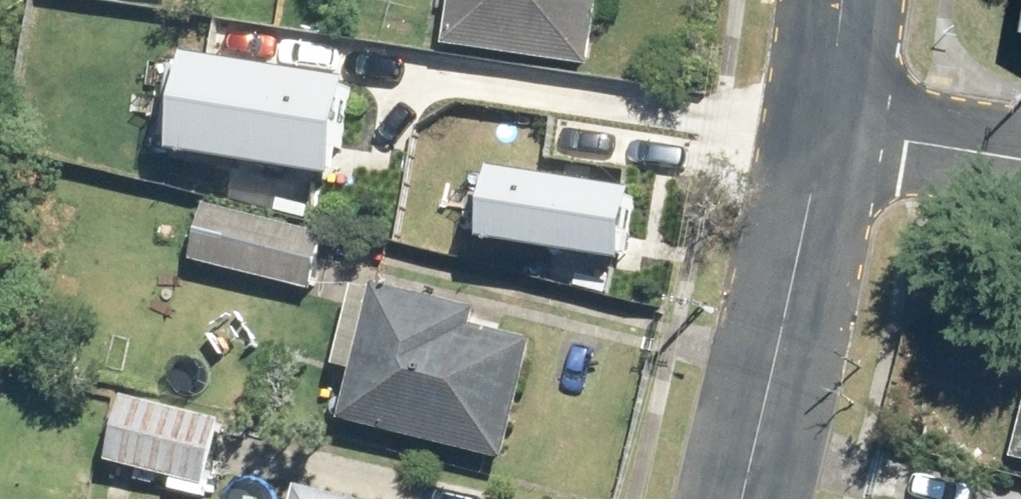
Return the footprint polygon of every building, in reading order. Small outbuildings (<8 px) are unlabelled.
[(450,49),(588,66),(596,0),(456,0),(450,49)] [(185,51),(171,145),(349,171),(363,77),(185,51)] [(505,166),(497,230),(637,248),(645,184),(505,166)] [(197,210),(186,255),(322,289),(334,244),(197,210)] [(384,296),(351,425),(500,462),(533,334),(384,296)] [(135,400),(117,460),(207,487),(225,428),(135,400)] [(1010,460),(1020,463),(1020,408),(1010,460)]
